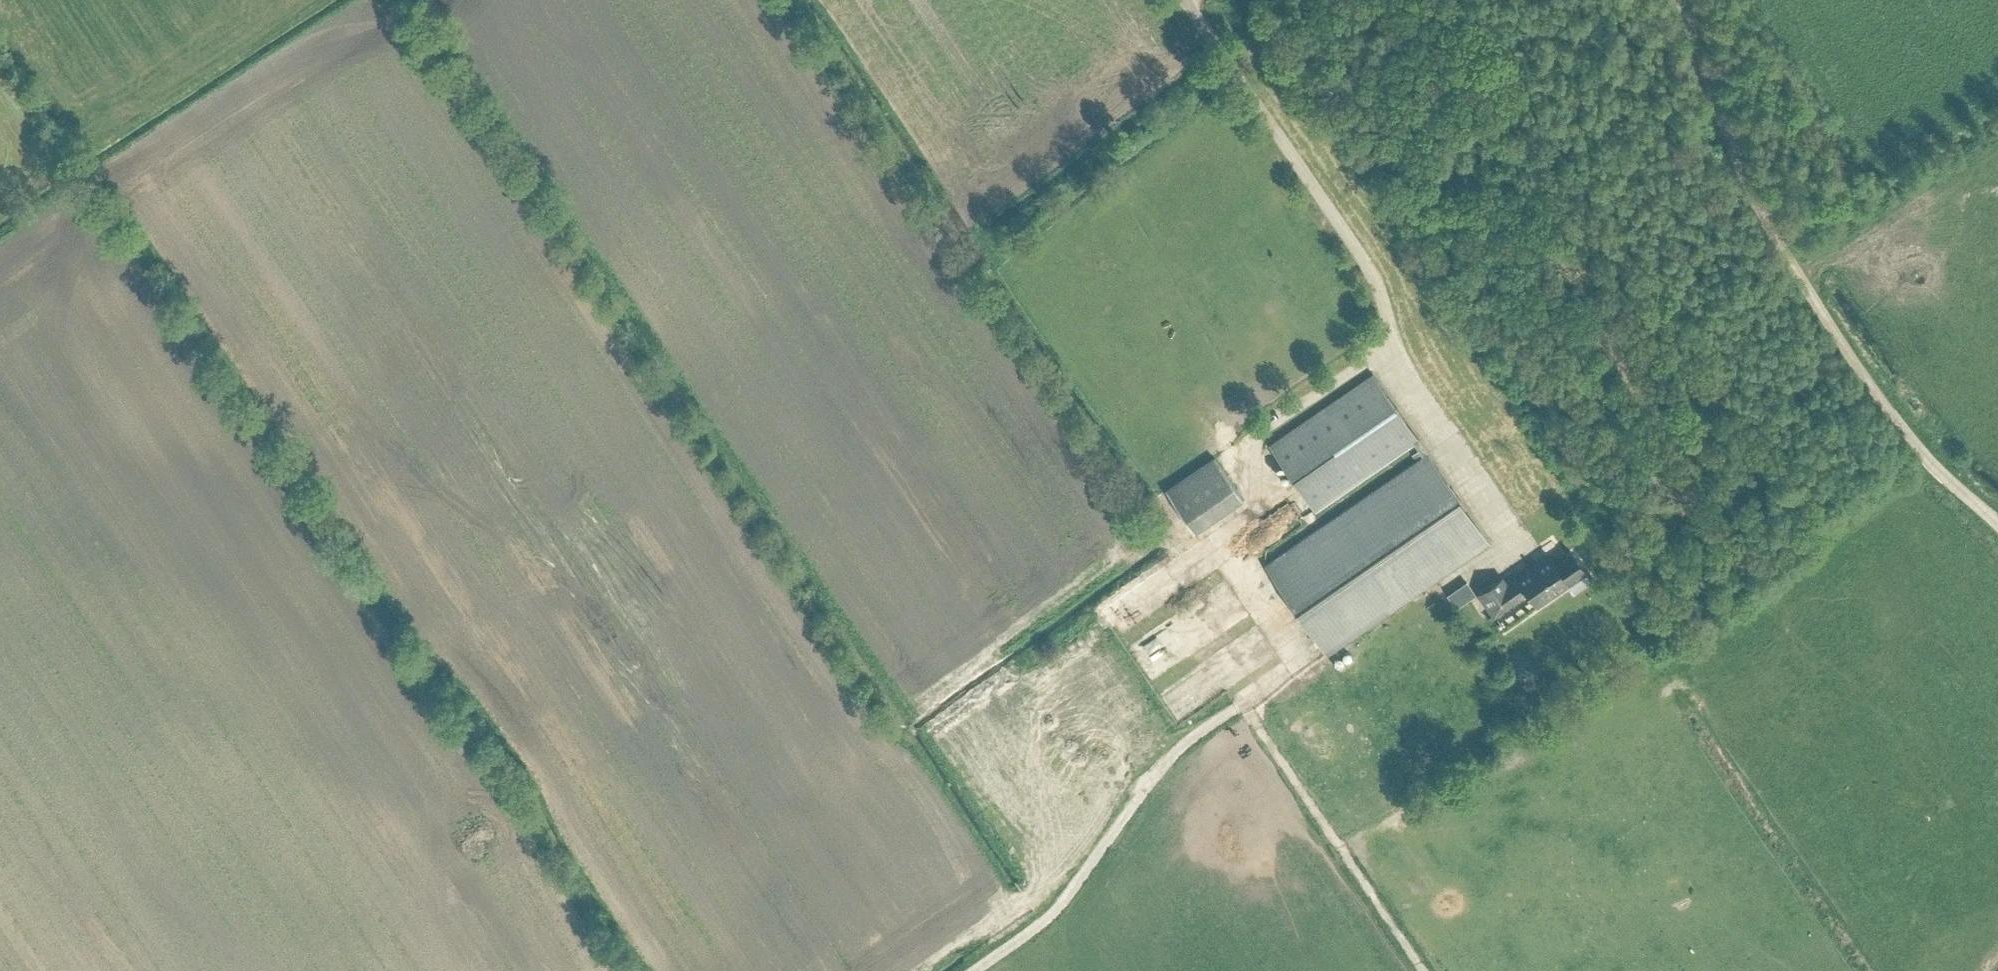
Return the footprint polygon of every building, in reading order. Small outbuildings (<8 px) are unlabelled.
[(1412,442),(1421,455),(1264,563),(1326,654),(1489,541),(1372,372),(1269,444),(1314,509),(1412,442)] [(1164,489),(1193,531),(1241,497),(1212,455),(1164,489)] [(1270,508),(1277,518),(1303,498),(1295,488),(1270,508)] [(1492,615),(1528,591),(1536,603),(1566,582),(1572,591),(1589,579),(1570,551),(1553,561),(1548,554),(1519,574),(1517,570),(1505,578),(1502,574),(1476,592),(1492,615)] [(1145,647),(1155,663),(1219,623),(1202,595),(1146,630),(1154,642),(1145,647)]
